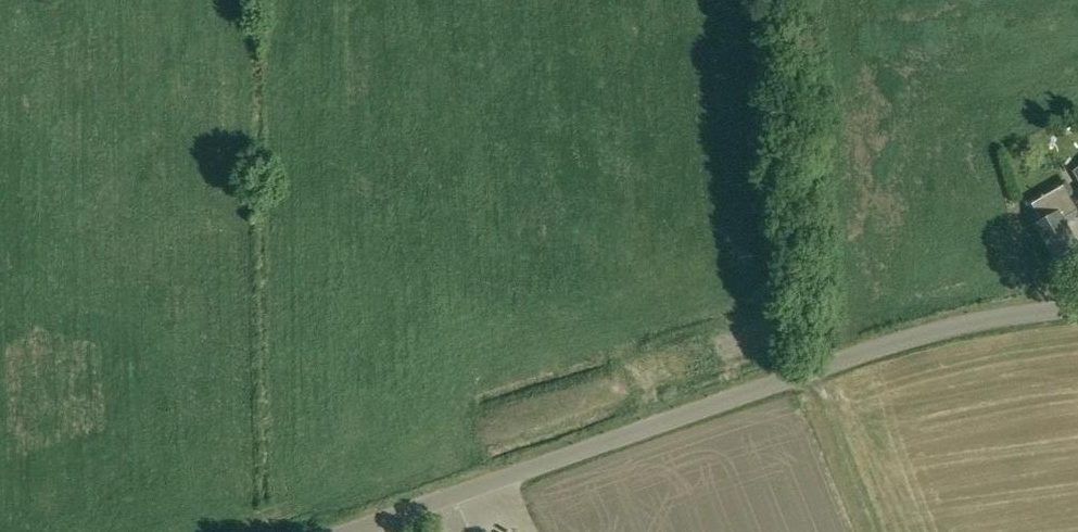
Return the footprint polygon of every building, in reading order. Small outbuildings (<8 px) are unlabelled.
[(1073,193),(1066,180),(1027,202),(1038,222),(1035,224),(1056,260),(1077,247),(1077,244),(1066,223),(1077,216),(1077,217),(1077,190),(1073,193)]
